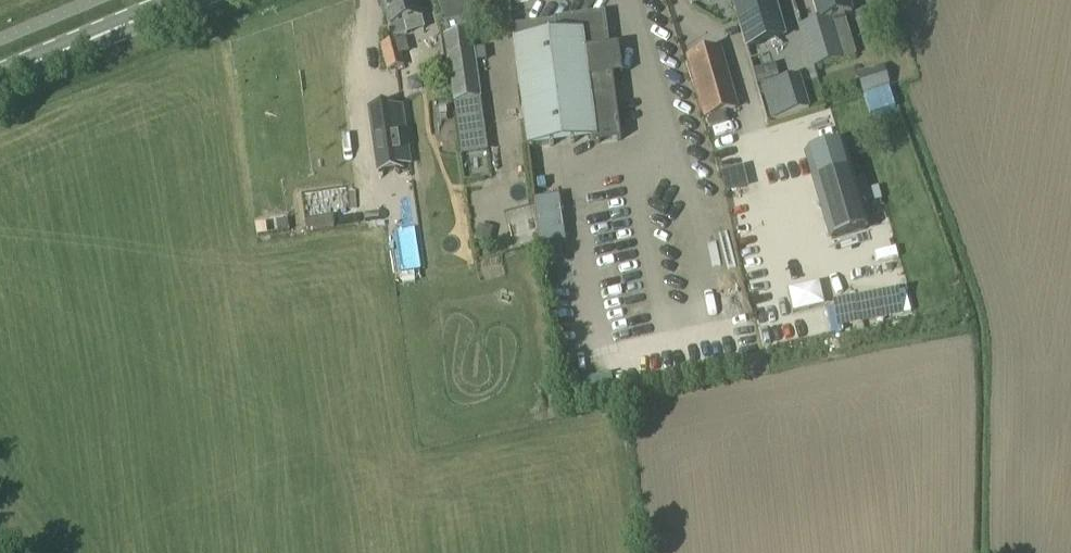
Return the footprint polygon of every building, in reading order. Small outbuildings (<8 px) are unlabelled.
[(402,25),(421,19),(416,0),(380,0),(391,40),(405,36),(402,25)] [(478,19),(473,0),(437,0),(444,25),(463,20),(464,23),(478,19)] [(783,37),(772,0),(731,0),(745,49),(783,37)] [(814,70),(856,56),(843,16),(851,14),(847,0),(811,0),(818,23),(800,29),(814,70)] [(618,48),(608,50),(604,16),(554,22),(556,37),(513,43),(527,152),(594,143),(595,146),(620,143),(612,79),(622,78),(618,48)] [(443,37),(452,104),(481,100),(471,33),(443,37)] [(405,67),(402,54),(407,53),(404,41),(381,47),(387,71),(405,67)] [(706,119),(735,110),(718,52),(689,60),(706,119)] [(807,112),(797,80),(761,91),(771,123),(807,112)] [(853,95),(879,87),(876,80),(851,88),(853,95)] [(393,109),(393,106),(366,109),(376,176),(403,172),(402,168),(410,166),(402,108),(393,109)] [(843,131),(803,140),(823,218),(865,208),(843,131)] [(716,182),(720,201),(735,199),(731,179),(716,182)] [(619,208),(536,218),(538,248),(622,239),(619,208)] [(638,336),(649,335),(647,313),(636,314),(638,336)] [(747,337),(773,336),(773,323),(747,324),(747,337)]
